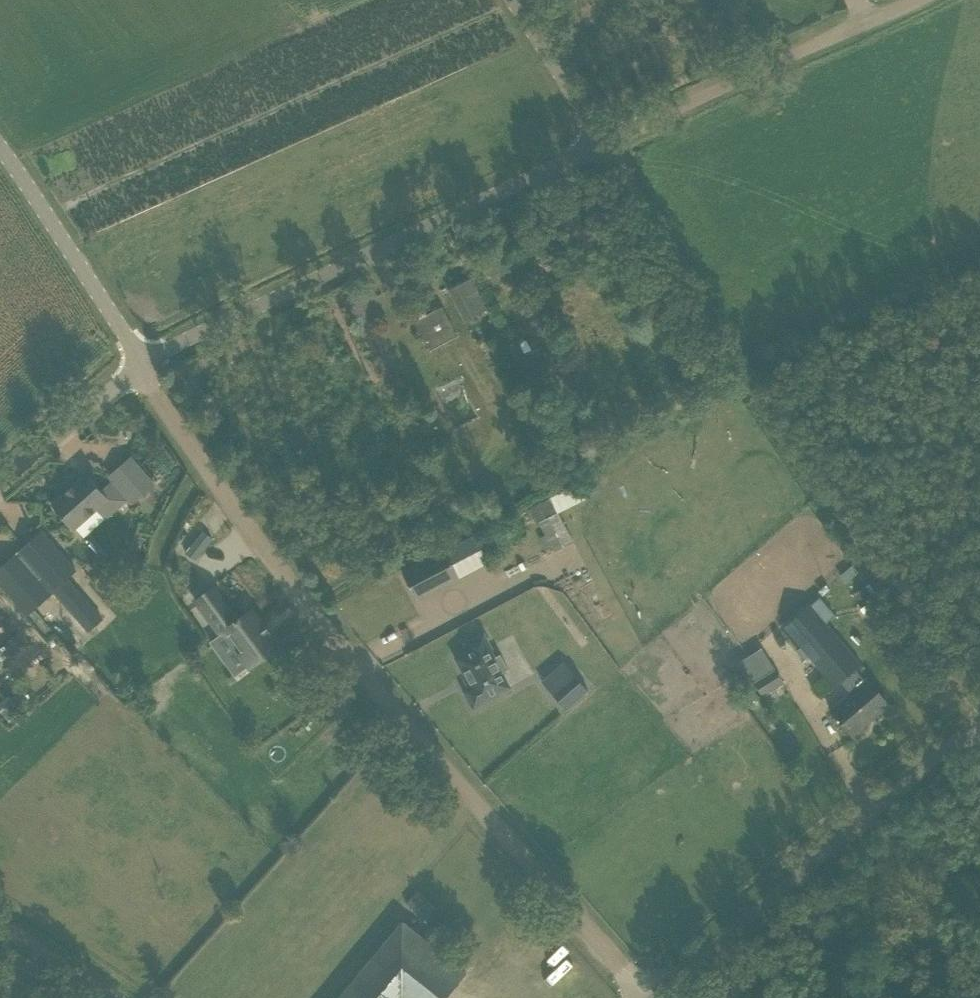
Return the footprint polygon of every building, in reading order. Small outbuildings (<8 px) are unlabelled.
[(450,289),(466,321),(486,311),(470,279),(450,289)] [(443,306),(414,320),(424,340),(452,325),(443,306)] [(117,486),(127,498),(149,479),(139,467),(117,486)] [(52,504),(74,529),(109,498),(87,473),(52,504)] [(150,480),(133,502),(160,523),(177,501),(150,480)] [(578,483),(528,508),(536,523),(539,522),(553,550),(573,540),(559,512),(586,498),(578,483)] [(185,552),(196,561),(213,539),(202,531),(185,552)] [(42,532),(0,569),(0,585),(27,615),(53,592),(88,632),(103,619),(67,578),(76,570),(42,532)] [(402,572),(417,600),(459,577),(444,549),(402,572)] [(174,560),(172,568),(181,571),(183,562),(174,560)] [(216,584),(193,601),(219,637),(227,631),(253,666),(282,645),(253,606),(239,616),(216,584)] [(825,584),(818,590),(822,595),(829,589),(825,584)] [(819,597),(811,605),(826,623),(835,615),(819,597)] [(810,604),(784,627),(800,645),(801,646),(835,685),(841,680),(851,692),(831,710),(839,720),(853,735),(888,704),(875,688),(865,678),(864,679),(855,669),(856,668),(861,664),(826,624),(826,623),(811,605),(810,604)] [(495,694),(509,686),(501,672),(508,669),(500,653),(495,656),(483,635),(467,643),(471,651),(457,658),(472,687),(465,691),(474,707),(496,695),(495,694)] [(760,696),(786,682),(767,645),(740,659),(760,696)] [(572,671),(549,690),(565,709),(588,689),(572,671)] [(467,973),(404,921),(340,997),(446,997),(467,973)]
